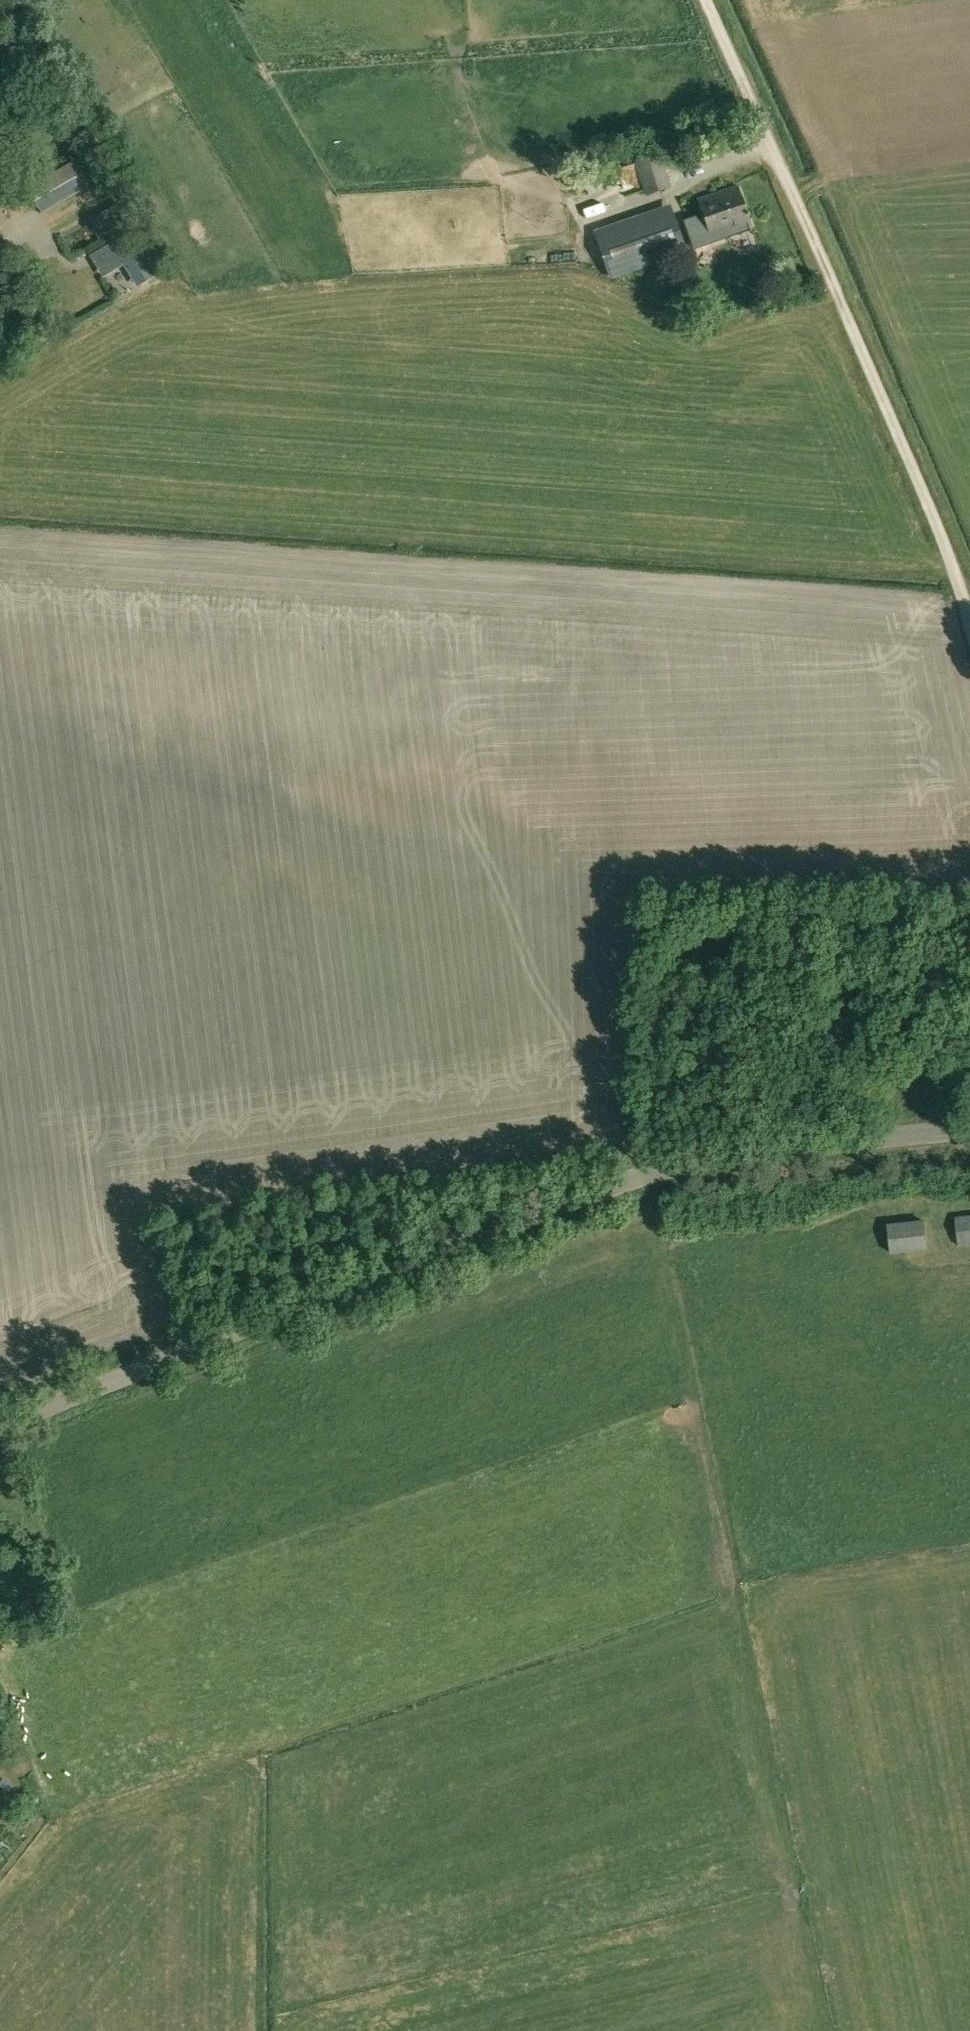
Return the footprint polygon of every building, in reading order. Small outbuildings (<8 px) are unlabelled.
[(634,161),(646,196),(672,187),(660,153),(634,161)] [(42,213),(98,182),(81,155),(26,188),(42,213)] [(6,206),(19,200),(8,181),(0,186),(0,195),(6,206)] [(752,228),(737,186),(697,199),(710,236),(736,228),(738,233),(752,228)] [(89,220),(101,239),(130,226),(117,204),(89,220)] [(607,273),(675,250),(660,208),(592,232),(607,273)] [(126,237),(92,257),(102,273),(120,261),(134,284),(136,283),(139,284),(147,279),(148,276),(150,275),(126,237)] [(957,1217),(961,1245),(969,1244),(969,1216),(957,1217)] [(892,1253),(929,1250),(925,1219),(889,1223),(892,1253)]
